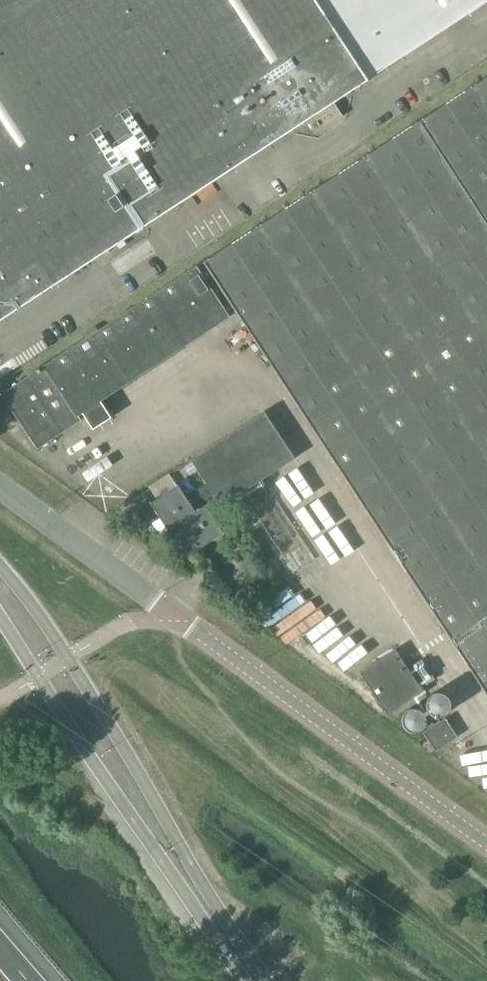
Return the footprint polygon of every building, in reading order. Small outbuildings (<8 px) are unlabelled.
[(305,120),(332,102),(366,80),(313,0),(0,0),(0,319),(305,120)] [(373,151),(203,262),(202,262),(203,262),(195,268),(194,267),(38,369),(38,368),(35,370),(35,371),(0,394),(36,449),(80,420),(77,416),(81,413),(92,430),(110,418),(100,401),(229,316),(228,315),(235,311),(335,464),(407,574),(474,678),(486,697),(486,76),(373,151)] [(332,102),(305,120),(315,134),(342,117),(332,102)] [(195,460),(221,501),(222,501),(288,457),(262,417),(257,420),(202,456),(195,460)] [(185,467),(190,474),(197,470),(192,463),(185,467)] [(165,532),(177,524),(205,506),(207,505),(206,504),(194,512),(176,484),(175,485),(176,486),(170,490),(168,486),(160,491),(162,495),(150,503),(149,502),(148,502),(166,530),(164,531),(165,532)] [(205,484),(193,492),(202,504),(214,496),(205,484)] [(205,506),(177,524),(181,530),(177,533),(182,540),(186,538),(194,550),(193,551),(193,552),(221,534),(222,535),(223,535),(205,506)] [(394,649),(369,666),(359,672),(386,715),(422,692),(394,649)] [(425,701),(425,703),(425,705),(425,707),(426,709),(426,710),(427,712),(428,713),(429,714),(431,715),(433,716),(436,717),(438,716),(441,716),(443,715),(445,713),(447,712),(448,710),(449,708),(449,707),(449,705),(449,703),(449,702),(448,701),(448,699),(447,697),(446,697),(445,695),(443,694),(440,693),(438,692),(436,692),(434,693),(432,693),(431,694),(429,695),(428,697),(426,698),(426,700),(425,701)] [(403,713),(402,715),(401,716),(401,717),(401,718),(401,720),(401,721),(401,722),(401,725),(402,727),(403,728),(404,729),(406,731),(408,731),(409,732),(411,732),(414,732),(417,732),(419,731),(421,729),(421,728),(422,727),(423,726),(424,725),(424,723),(424,722),(424,720),(424,718),(423,716),(422,714),(421,712),(419,711),(417,710),(416,709),(414,709),(412,709),(410,709),(408,709),(406,710),(404,712),(403,713)] [(422,733),(434,751),(456,737),(444,718),(422,733)]
